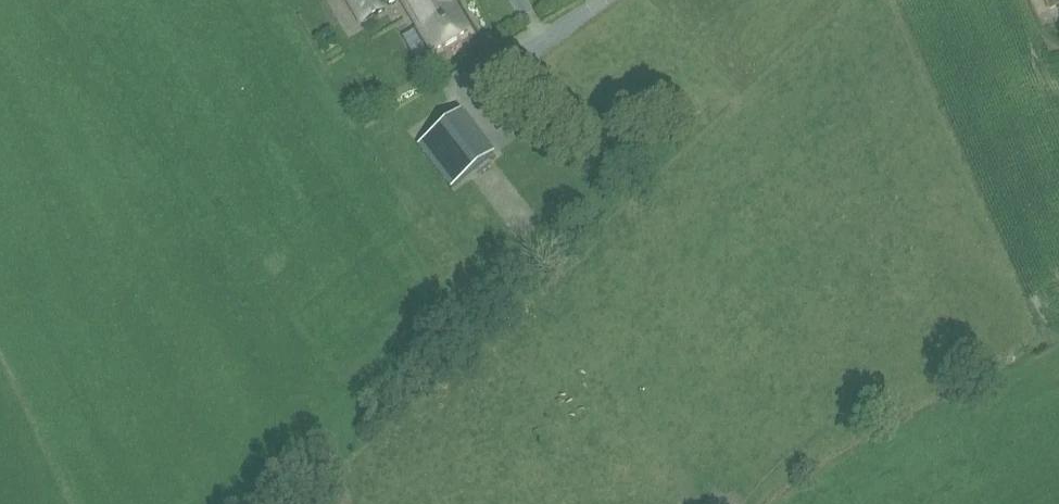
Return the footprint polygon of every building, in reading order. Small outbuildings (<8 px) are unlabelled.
[(362,23),(384,9),(383,7),(394,0),(348,0),(362,23)] [(469,30),(450,0),(402,0),(433,52),(442,46),(443,47),(460,37),(459,36),(469,30)] [(459,111),(416,143),(450,187),(493,155),(459,111)]
